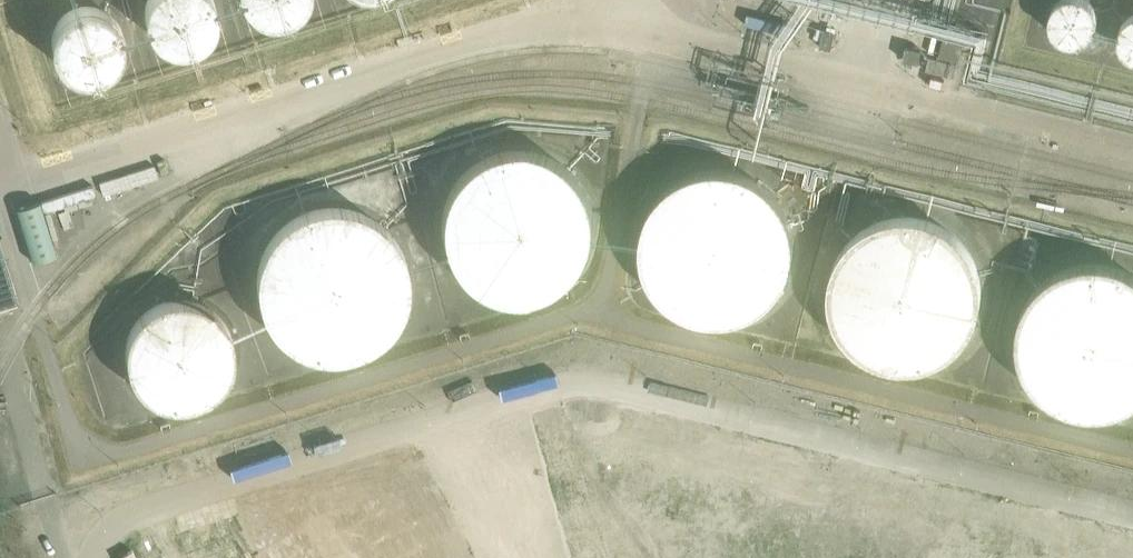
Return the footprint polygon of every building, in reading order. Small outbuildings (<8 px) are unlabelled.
[(217,8),(216,2),(216,0),(145,0),(144,7),(145,15),(147,22),(151,29),(155,34),(159,38),(165,41),(170,43),(178,44),(186,44),(193,42),(200,39),(206,34),(210,29),(214,22),(216,15),(217,9),(217,8)] [(248,2),(254,7),(262,11),(273,14),(280,13),(288,11),(293,9),(300,4),(303,0),(246,0),(248,2)] [(124,37),(124,31),(122,23),(118,16),(114,11),(108,7),(101,3),(93,1),(86,1),(77,2),(72,4),(66,8),(61,12),(57,19),(54,24),(52,30),(52,37),(52,44),(54,50),(57,56),(62,62),(67,66),(74,70),(81,72),(87,73),(95,73),(100,71),(107,68),(114,63),(117,58),(121,52),(123,45),(124,37)] [(1092,26),(1091,21),(1090,17),(1088,13),(1085,9),(1078,4),(1069,2),(1060,3),(1053,7),(1049,10),(1046,15),(1045,19),(1044,24),(1045,33),(1047,38),(1050,42),(1054,45),(1058,47),(1063,49),(1067,50),(1072,49),(1078,47),(1085,42),(1090,35),(1092,26)] [(1132,23),(1127,26),(1124,29),(1121,34),(1120,38),(1119,44),(1119,48),(1120,53),(1122,56),(1126,61),(1132,66),(1132,22),(1132,23)] [(835,33),(824,30),(819,47),(831,50),(835,33)] [(939,57),(959,61),(964,40),(944,35),(939,57)] [(908,53),(904,66),(920,70),(924,57),(908,53)] [(954,78),(957,65),(928,58),(925,71),(954,78)] [(469,129),(470,152),(522,150),(521,127),(469,129)] [(561,231),(561,230),(560,220),(557,207),(551,195),(543,185),(532,176),(522,170),(511,166),(498,164),(485,164),(470,168),(459,174),(449,182),(439,193),(433,203),(429,215),(428,227),(428,241),(432,253),(436,262),(444,274),(454,283),(465,290),(476,294),(491,297),(503,296),(515,293),(521,291),(529,287),(539,279),(549,268),(555,256),(559,245),(561,231)] [(801,251),(801,250),(799,237),(796,226),(790,214),(781,203),(771,195),(760,189),(747,185),(735,183),(721,185),(708,189),(697,195),(687,203),(680,212),(673,223),(669,235),(668,249),(669,261),(672,273),(677,283),(685,294),(693,302),(705,310),(718,314),(732,316),(746,315),(758,312),(770,306),(780,298),(788,289),(795,276),(799,263),(801,251)] [(40,202),(16,210),(33,263),(57,255),(40,202)] [(387,286),(387,285),(386,272),(382,259),(376,249),(367,238),(356,230),(345,225),(333,222),(320,221),(306,223),(295,228),(284,234),(277,241),(269,251),(264,261),(260,274),(259,286),(260,298),(264,310),(269,320),(278,331),(289,340),(299,345),(312,348),(324,349),(336,348),(349,344),(361,337),(368,331),(377,320),(382,310),(386,298),(387,286)] [(976,289),(976,287),(975,274),(971,263),(966,251),(958,241),(948,233),(937,227),(924,222),(912,221),(902,221),(889,224),(875,230),(864,239),(855,249),(848,261),(845,273),(843,285),(844,297),(846,308),(851,319),(859,330),(868,339),(874,344),(882,348),(893,352),(906,354),(920,353),(933,350),(945,344),(954,337),(962,328),(966,323),(971,315),(975,301),(976,289)] [(19,303),(0,243),(0,309),(19,303)] [(1132,284),(1120,278),(1107,274),(1093,273),(1082,274),(1068,278),(1057,284),(1046,293),(1037,305),(1032,315),(1029,327),(1028,340),(1029,352),(1033,365),(1040,377),(1048,387),(1058,395),(1067,400),(1079,404),(1094,406),(1109,404),(1121,400),(1132,393),(1132,285),(1132,284)] [(217,357),(218,356),(217,347),(214,340),(211,332),(205,325),(199,319),(190,314),(183,311),(171,310),(160,311),(153,314),(146,318),(139,324),(134,329),(129,337),(127,345),(125,355),(126,365),(129,374),(132,381),(138,388),(144,394),(153,398),(161,401),(169,402),(177,402),(185,400),(194,397),(202,391),(208,385),(213,376),(216,367),(217,357)]
